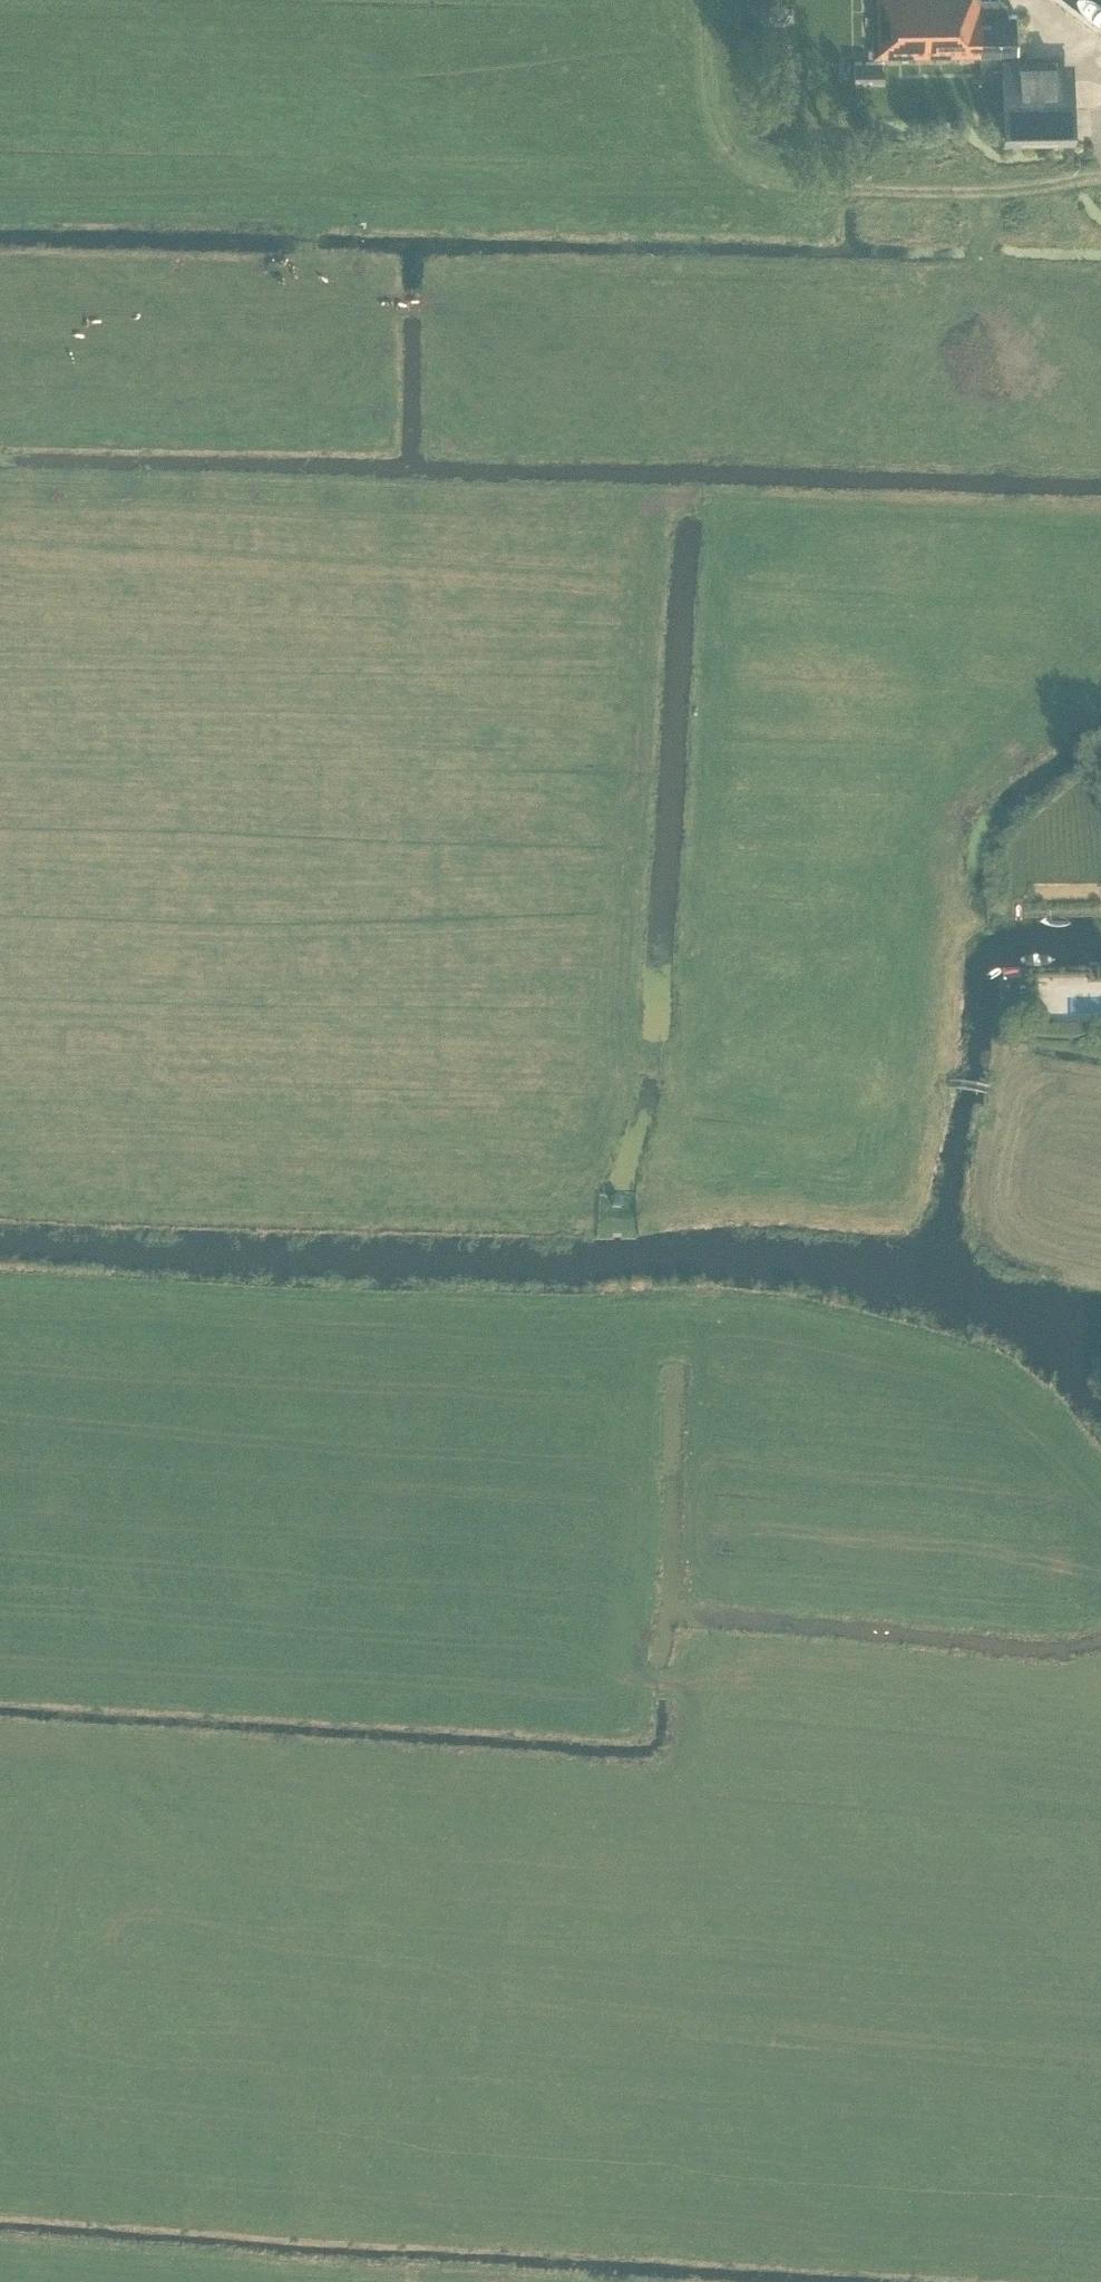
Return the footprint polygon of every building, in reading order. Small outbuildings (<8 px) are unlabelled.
[(873,56),(981,55),(981,51),(1017,50),(1016,15),(1007,15),(1007,5),(1002,0),(872,0),(873,56)] [(884,82),(884,62),(854,62),(854,82),(884,82)] [(1073,138),(1073,129),(1072,64),(1003,65),(1004,139),(1073,138)] [(1100,1011),(1100,991),(1063,990),(1063,1010),(1100,1011)]
